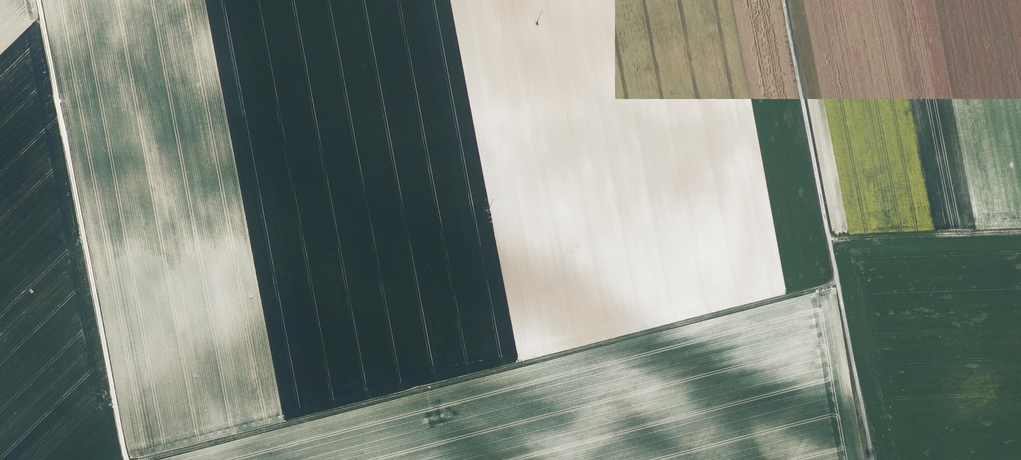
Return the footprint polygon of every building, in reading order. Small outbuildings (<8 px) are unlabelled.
[(745,263),(745,282),(754,282),(754,276),(752,276),(752,274),(756,275),(756,268),(758,268),(758,263),(752,263),(745,263)]
